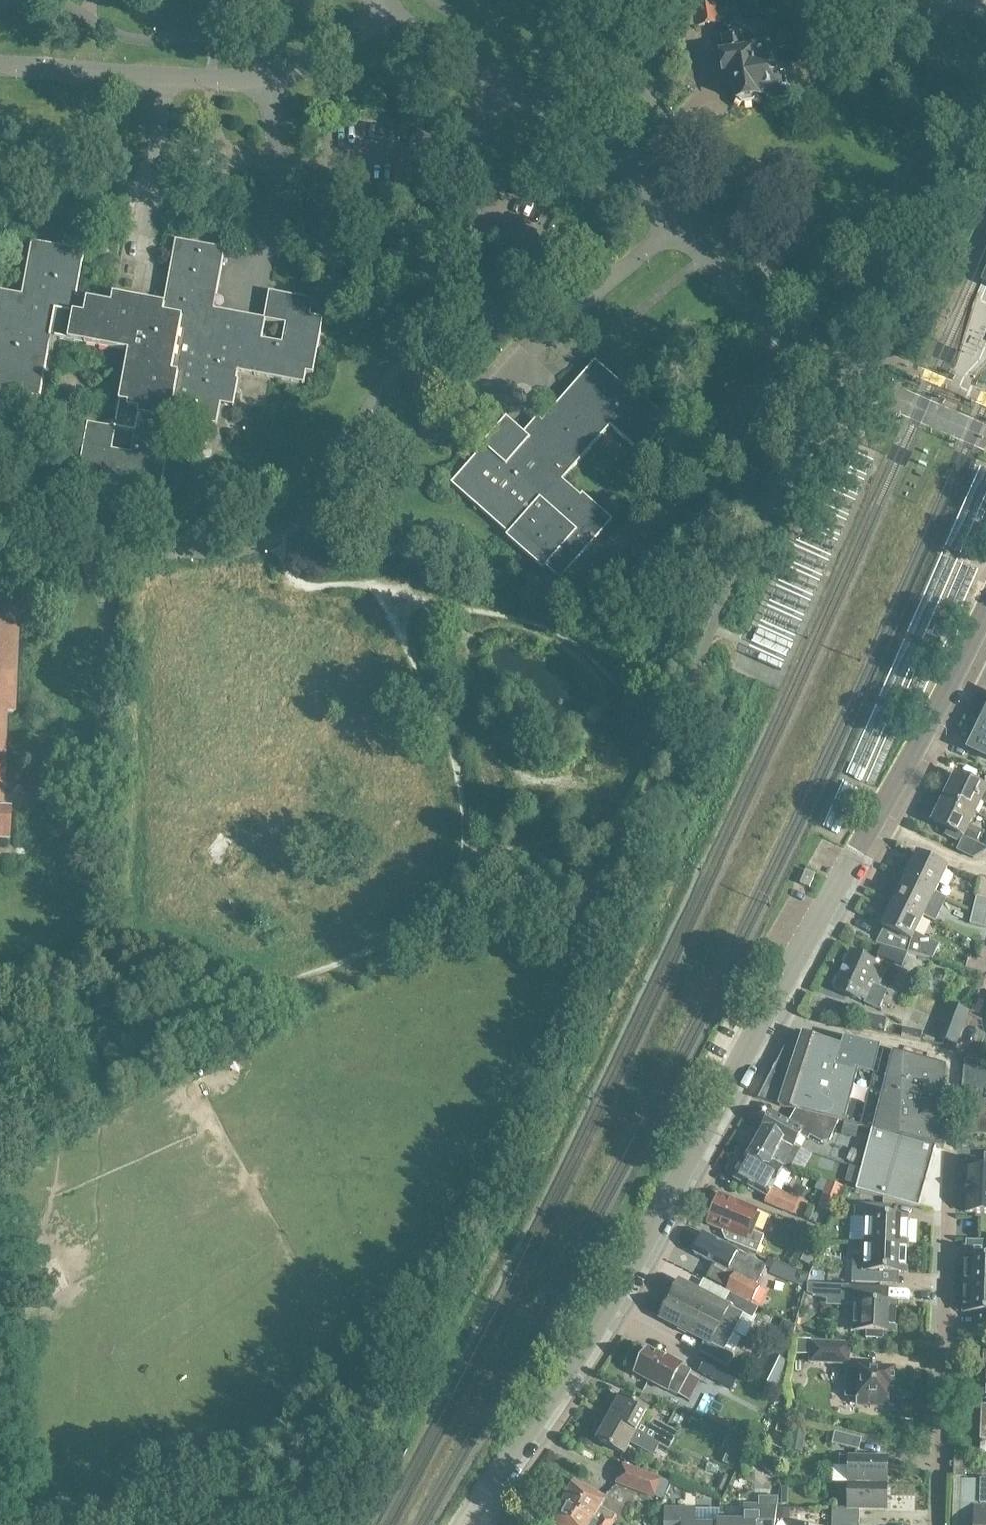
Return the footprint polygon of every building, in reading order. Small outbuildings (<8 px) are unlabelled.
[(697,29),(721,26),(717,0),(692,0),(697,29)] [(694,25),(690,3),(675,5),(678,27),(694,25)] [(722,77),(725,77),(730,76),(734,105),(784,97),(783,92),(792,90),(789,68),(780,69),(776,45),(771,46),(770,38),(749,41),(751,49),(746,49),(744,34),(722,38),(724,53),(722,53),(719,54),(722,77)] [(52,339),(128,354),(119,405),(115,429),(87,425),(79,469),(95,472),(93,485),(148,495),(149,488),(161,490),(173,424),(180,425),(180,427),(190,429),(191,422),(216,427),(220,406),(233,408),(238,382),(236,381),(238,373),(304,386),(306,374),(313,375),(323,320),(310,318),(313,302),(269,294),(264,320),(214,311),(225,251),(175,242),(164,307),(113,297),(111,306),(76,299),(85,253),(33,244),(23,297),(0,293),(0,397),(13,399),(12,408),(30,411),(32,399),(40,400),(52,339)] [(524,433),(521,430),(507,418),(506,419),(483,445),(484,446),(484,447),(451,484),(508,534),(506,536),(544,570),(546,567),(561,580),(574,565),(613,520),(583,493),(581,495),(563,480),(610,426),(642,454),(664,429),(663,414),(643,396),(639,399),(596,361),(581,378),(566,394),(542,421),(538,417),(524,433)] [(6,839),(7,807),(6,807),(13,596),(0,596),(0,839),(6,839)] [(974,739),(978,741),(975,750),(985,755),(985,722),(983,721),(974,739)] [(974,814),(979,802),(985,806),(985,793),(954,777),(942,801),(974,814)] [(80,796),(79,810),(89,811),(89,796),(80,796)] [(974,814),(942,801),(930,824),(947,832),(944,838),(959,846),(962,839),(974,844),(980,832),(968,825),(974,814)] [(904,878),(935,893),(947,869),(916,855),(904,878)] [(816,874),(806,870),(801,884),(811,887),(816,874)] [(904,878),(893,901),(923,917),(933,922),(936,914),(927,910),(935,893),(904,878)] [(985,917),(985,901),(976,899),(969,925),(983,928),(985,917)] [(923,917),(893,901),(880,927),(891,933),(884,947),(933,961),(940,945),(915,933),(923,917)] [(880,947),(877,956),(890,962),(895,951),(880,947)] [(849,953),(841,972),(877,988),(885,970),(875,966),(876,964),(849,953)] [(877,988),(841,972),(833,991),(860,1003),(860,1001),(866,1003),(865,1006),(880,1012),(888,993),(877,989),(877,988)] [(972,1004),(949,996),(934,1038),(960,1045),(972,1004)] [(901,1036),(921,1040),(922,1031),(903,1027),(901,1036)] [(861,1171),(857,1188),(856,1191),(919,1208),(937,1148),(939,1148),(942,1149),(943,1150),(947,1067),(943,1066),(893,1053),(880,1050),(881,1048),(845,1039),(842,1047),(802,1034),(802,1036),(779,1106),(796,1111),(838,1122),(872,1130),(861,1171)] [(962,1088),(985,1090),(985,1063),(966,1061),(962,1088)] [(962,1088),(962,1089),(964,1089),(963,1102),(985,1104),(985,1090),(962,1088)] [(963,1102),(962,1115),(985,1118),(985,1104),(963,1102)] [(760,1131),(792,1148),(799,1136),(808,1141),(810,1137),(822,1144),(825,1136),(830,1138),(838,1124),(795,1112),(787,1126),(769,1116),(760,1131)] [(962,1115),(960,1133),(985,1135),(985,1118),(962,1115)] [(757,1137),(749,1151),(782,1169),(782,1168),(785,1170),(790,1159),(787,1157),(792,1148),(760,1131),(760,1132),(765,1135),(763,1140),(757,1137)] [(782,1169),(749,1151),(749,1152),(748,1151),(739,1167),(740,1167),(733,1180),(766,1198),(764,1202),(801,1219),(807,1203),(770,1189),(772,1184),(773,1185),(782,1169)] [(985,1154),(985,1168),(969,1168),(968,1185),(966,1185),(966,1186),(968,1186),(968,1194),(966,1194),(966,1196),(968,1196),(967,1213),(985,1213),(985,1154)] [(846,1185),(857,1188),(861,1171),(850,1168),(846,1185)] [(830,1183),(819,1210),(832,1215),(842,1187),(837,1185),(830,1183)] [(739,1236),(736,1244),(757,1252),(764,1236),(751,1230),(758,1211),(719,1195),(708,1224),(723,1230),(739,1236)] [(860,1244),(903,1245),(903,1218),(879,1217),(880,1205),(849,1204),(849,1218),(861,1218),(860,1244)] [(702,1234),(693,1254),(737,1276),(757,1287),(766,1267),(702,1234)] [(985,1240),(985,1257),(962,1257),(961,1284),(985,1284),(985,1240)] [(903,1245),(860,1244),(860,1261),(848,1260),(847,1283),(878,1284),(878,1272),(902,1273),(903,1245)] [(800,1246),(794,1262),(811,1269),(817,1253),(800,1246)] [(809,1275),(797,1270),(793,1281),(805,1285),(809,1275)] [(732,1280),(727,1291),(753,1305),(759,1293),(732,1280)] [(670,1288),(665,1299),(732,1334),(741,1316),(750,1320),(756,1309),(728,1294),(722,1305),(678,1282),(674,1290),(670,1288)] [(961,1284),(961,1311),(985,1312),(985,1324),(985,1284),(961,1284)] [(883,1339),(883,1333),(894,1333),(895,1305),(878,1305),(879,1289),(846,1288),(846,1286),(809,1285),(808,1293),(827,1299),(827,1306),(846,1306),(846,1305),(853,1306),(852,1332),(865,1333),(866,1333),(866,1338),(883,1339)] [(732,1334),(665,1299),(659,1310),(663,1312),(659,1320),(703,1343),(698,1352),(727,1366),(732,1357),(723,1352),(732,1334)] [(781,1340),(792,1344),(793,1341),(795,1329),(784,1324),(777,1337),(781,1340)] [(851,1345),(811,1344),(795,1343),(795,1357),(812,1358),(812,1364),(850,1366),(851,1345)] [(636,1371),(634,1374),(667,1392),(668,1390),(677,1395),(690,1371),(680,1365),(681,1363),(666,1355),(664,1359),(647,1349),(641,1360),(638,1361),(635,1367),(636,1371)] [(771,1358),(760,1382),(776,1390),(788,1366),(771,1358)] [(728,1375),(705,1363),(699,1373),(723,1385),(728,1375)] [(845,1371),(844,1400),(857,1400),(857,1405),(885,1406),(886,1388),(890,1388),(891,1373),(845,1371)] [(614,1409),(608,1419),(658,1446),(667,1451),(675,1435),(652,1422),(650,1426),(641,1421),(646,1412),(620,1397),(618,1401),(616,1399),(611,1407),(614,1409)] [(713,1413),(710,1421),(730,1428),(733,1421),(713,1413)] [(658,1446),(608,1419),(596,1442),(622,1456),(629,1444),(652,1457),(658,1446)] [(802,1451),(806,1428),(793,1426),(789,1449),(802,1451)] [(743,1436),(730,1431),(725,1443),(738,1449),(743,1436)] [(774,1434),(772,1439),(761,1434),(759,1439),(785,1451),(788,1438),(774,1434)] [(863,1441),(835,1434),(832,1446),(860,1453),(863,1441)] [(953,1452),(953,1477),(965,1477),(965,1452),(953,1452)] [(847,1483),(847,1484),(885,1485),(886,1458),(838,1458),(838,1466),(833,1466),(832,1482),(847,1483)] [(623,1463),(615,1483),(654,1498),(662,1478),(623,1463)] [(722,1490),(728,1476),(723,1473),(717,1488),(722,1490)] [(565,1502),(594,1518),(599,1521),(600,1522),(606,1524),(612,1524),(617,1516),(601,1508),(606,1498),(579,1483),(576,1481),(574,1484),(570,1485),(567,1490),(569,1494),(565,1502)] [(982,1481),(959,1482),(957,1524),(974,1524),(975,1508),(981,1508),(982,1481)] [(982,1481),(981,1508),(975,1508),(974,1524),(985,1524),(985,1481),(982,1481)] [(831,1509),(831,1522),(858,1522),(859,1510),(885,1510),(885,1485),(847,1484),(847,1510),(831,1509)] [(773,1508),(777,1508),(778,1500),(769,1499),(769,1507),(742,1507),(741,1522),(719,1522),(719,1524),(772,1524),(773,1508)] [(552,1524),(598,1524),(600,1522),(599,1521),(594,1518),(565,1502),(552,1524)] [(719,1522),(718,1523),(692,1523),(692,1509),(664,1509),(664,1524),(719,1524),(719,1522)] [(788,1509),(778,1509),(778,1519),(788,1519),(788,1509)]
